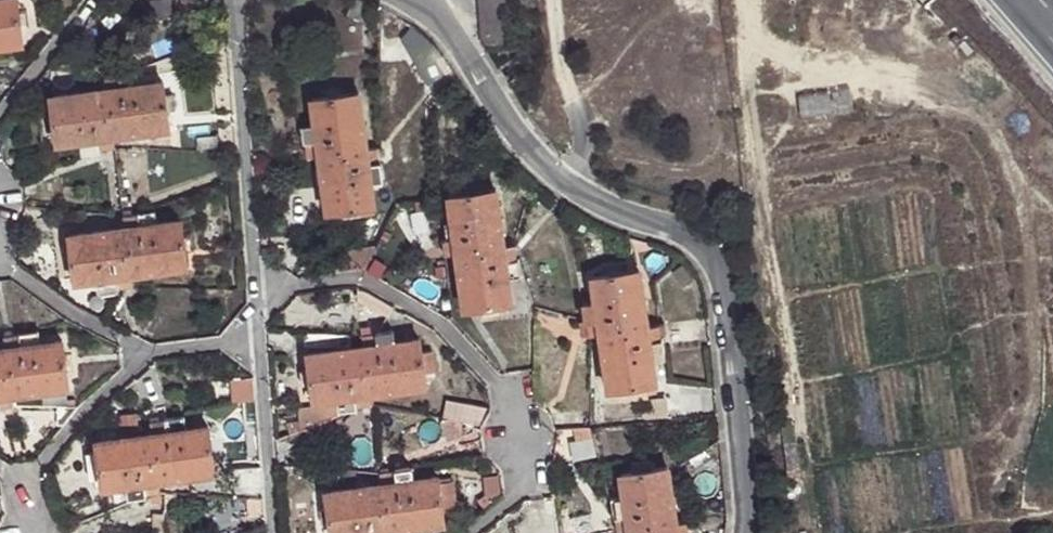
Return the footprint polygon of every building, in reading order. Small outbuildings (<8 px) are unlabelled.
[(22,43),(18,0),(0,0),(0,46),(22,43)] [(476,48),(507,48),(507,0),(475,0),(476,48)] [(370,24),(374,9),(351,2),(346,17),(370,24)] [(449,72),(436,51),(417,62),(429,82),(449,72)] [(118,75),(119,87),(136,84),(135,71),(118,74),(118,75)] [(105,89),(119,87),(118,75),(102,78),(105,89)] [(136,84),(119,87),(105,89),(51,97),(57,145),(79,142),(96,139),(112,138),(168,130),(166,116),(163,105),(161,82),(136,84)] [(318,139),(319,154),(326,210),(340,209),(341,216),(354,215),(354,207),(361,207),(373,204),(369,181),(369,175),(369,164),(367,147),(358,92),(312,99),(315,123),(318,139)] [(171,104),(163,105),(166,116),(173,116),(171,104)] [(304,124),(306,141),(318,139),(315,123),(304,124)] [(96,139),(97,151),(98,153),(113,148),(112,138),(96,139)] [(96,139),(79,142),(80,155),(97,151),(96,139)] [(307,156),(319,154),(318,139),(306,141),(307,156)] [(378,147),(367,147),(369,164),(377,163),(379,162),(378,147)] [(377,163),(369,164),(369,175),(369,181),(383,178),(380,163),(379,162),(377,163)] [(507,263),(505,246),(497,191),(450,198),(453,223),(456,239),(444,240),(446,255),(457,254),(466,310),(490,306),(500,305),(513,303),(509,280),(507,263)] [(361,207),(354,207),(354,215),(362,214),(361,207)] [(137,216),(139,227),(157,225),(155,212),(137,216)] [(122,218),(123,229),(139,227),(137,216),(137,215),(122,218)] [(139,227),(123,229),(70,236),(76,283),(97,280),(114,277),(131,275),(186,267),(180,222),(157,225),(139,227)] [(456,239),(453,223),(441,225),(444,240),(456,239)] [(517,245),(505,246),(507,263),(519,262),(517,245)] [(331,272),(363,268),(374,246),(329,252),(331,272)] [(519,262),(507,263),(509,280),(524,278),(522,261),(519,262)] [(682,290),(693,282),(683,267),(672,276),(682,290)] [(603,334),(611,389),(623,387),(625,396),(646,392),(645,383),(657,381),(653,358),(651,341),(649,326),(640,269),(594,278),(598,302),(586,304),(590,336),(603,334)] [(114,277),(117,289),(132,287),(131,275),(114,277)] [(114,277),(97,280),(99,294),(117,292),(117,289),(114,277)] [(501,311),(500,305),(490,306),(491,313),(501,311)] [(663,331),(662,324),(649,326),(651,341),(664,339),(663,331)] [(33,331),(21,335),(23,348),(35,345),(33,331)] [(366,345),(382,343),(382,334),(381,332),(364,334),(366,345)] [(382,343),(392,342),(392,333),(382,334),(382,343)] [(23,348),(21,335),(4,337),(6,350),(23,348)] [(315,400),(338,397),(355,395),(371,392),(427,385),(425,374),(423,352),(421,339),(392,342),(382,343),(366,345),(309,352),(309,366),(311,378),(315,400)] [(651,341),(653,358),(667,357),(664,339),(651,341)] [(6,350),(0,351),(0,397),(13,396),(70,388),(64,341),(35,345),(23,348),(6,350)] [(423,352),(425,374),(435,373),(432,351),(423,352)] [(245,400),(257,392),(256,376),(242,376),(245,400)] [(657,381),(645,383),(646,392),(659,390),(657,381)] [(259,422),(257,392),(245,400),(246,422),(259,422)] [(355,395),(358,407),(373,405),(371,392),(355,395)] [(357,408),(358,407),(355,395),(338,397),(338,402),(339,410),(357,408)] [(13,396),(0,397),(0,409),(14,407),(13,396)] [(670,398),(671,411),(683,410),(681,397),(670,398)] [(671,411),(670,398),(653,400),(655,420),(672,418),(671,411)] [(338,402),(297,407),(298,416),(339,410),(338,402)] [(340,415),(339,410),(298,416),(300,430),(302,429),(333,417),(340,415)] [(138,412),(129,413),(130,422),(139,422),(138,412)] [(411,454),(446,441),(436,414),(401,427),(411,454)] [(167,432),(184,430),(182,416),(165,419),(165,420),(167,432)] [(333,417),(302,429),(303,439),(335,435),(333,417)] [(151,422),(152,433),(167,432),(165,420),(151,422)] [(104,488),(126,485),(143,482),(158,481),(215,472),(207,425),(184,430),(167,432),(152,433),(97,440),(99,449),(88,450),(90,470),(101,468),(104,488)] [(707,450),(692,461),(700,471),(714,462),(707,450)] [(633,462),(634,472),(655,470),(652,459),(633,462)] [(262,476),(259,467),(231,465),(230,474),(262,476)] [(390,530),(445,523),(443,513),(454,512),(450,483),(440,484),(438,477),(416,478),(415,466),(397,468),(398,471),(383,473),(383,483),(326,491),(329,511),(331,523),(333,532),(369,532),(374,532),(390,530)] [(630,531),(631,532),(679,532),(678,524),(669,467),(655,470),(634,472),(623,474),(626,498),(628,515),(630,531)] [(345,470),(333,469),(332,479),(344,479),(345,470)] [(143,482),(145,493),(161,493),(158,481),(143,482)] [(144,496),(145,493),(143,482),(126,485),(127,498),(144,496)] [(615,517),(617,516),(628,515),(626,498),(613,500),(615,517)] [(324,523),(331,523),(329,511),(323,512),(324,523)] [(630,531),(628,515),(617,516),(619,532),(620,532),(630,531)] [(690,522),(678,524),(679,532),(691,532),(690,522)]
